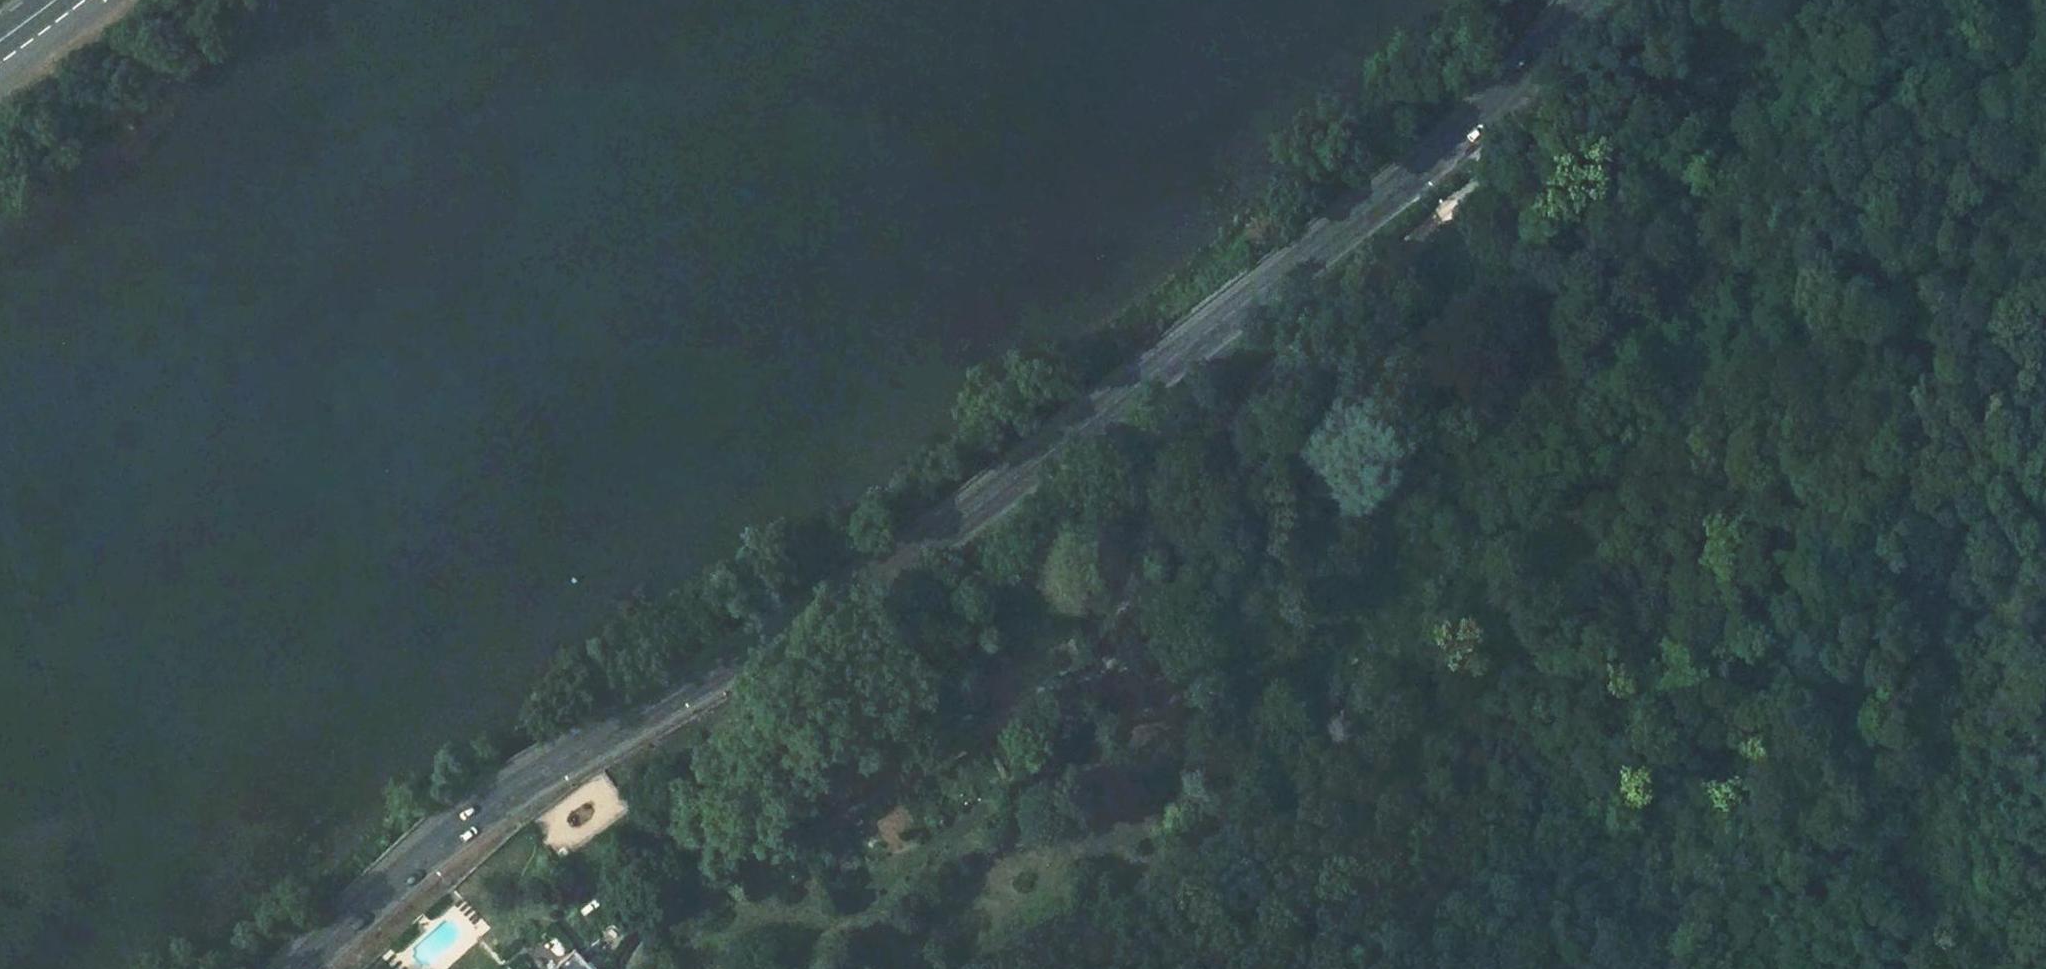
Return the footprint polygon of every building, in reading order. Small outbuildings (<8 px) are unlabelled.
[(553,968),(594,968),(576,949),(553,968)]
